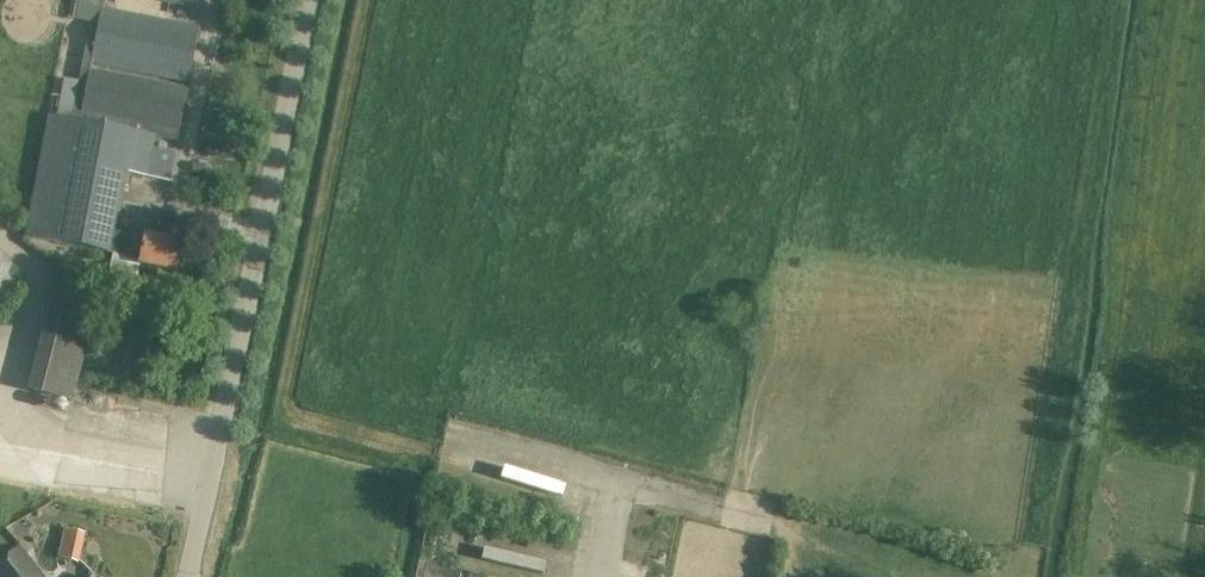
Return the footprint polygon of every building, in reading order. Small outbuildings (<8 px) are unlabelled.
[(73,118),(49,113),(25,234),(127,254),(127,257),(142,260),(141,263),(177,270),(183,240),(147,233),(147,235),(132,232),(132,233),(112,229),(120,190),(124,191),(128,170),(147,174),(148,172),(170,177),(175,152),(129,142),(132,130),(177,139),(188,87),(90,68),(92,59),(189,79),(200,26),(102,6),(103,0),(95,0),(73,118)] [(191,172),(205,174),(207,163),(193,161),(191,172)] [(103,289),(57,278),(28,392),(73,403),(103,289)] [(462,554),(527,570),(534,541),(470,524),(462,554)] [(86,534),(65,530),(58,559),(80,564),(86,534)] [(19,546),(0,563),(0,576),(43,576),(19,546)]
